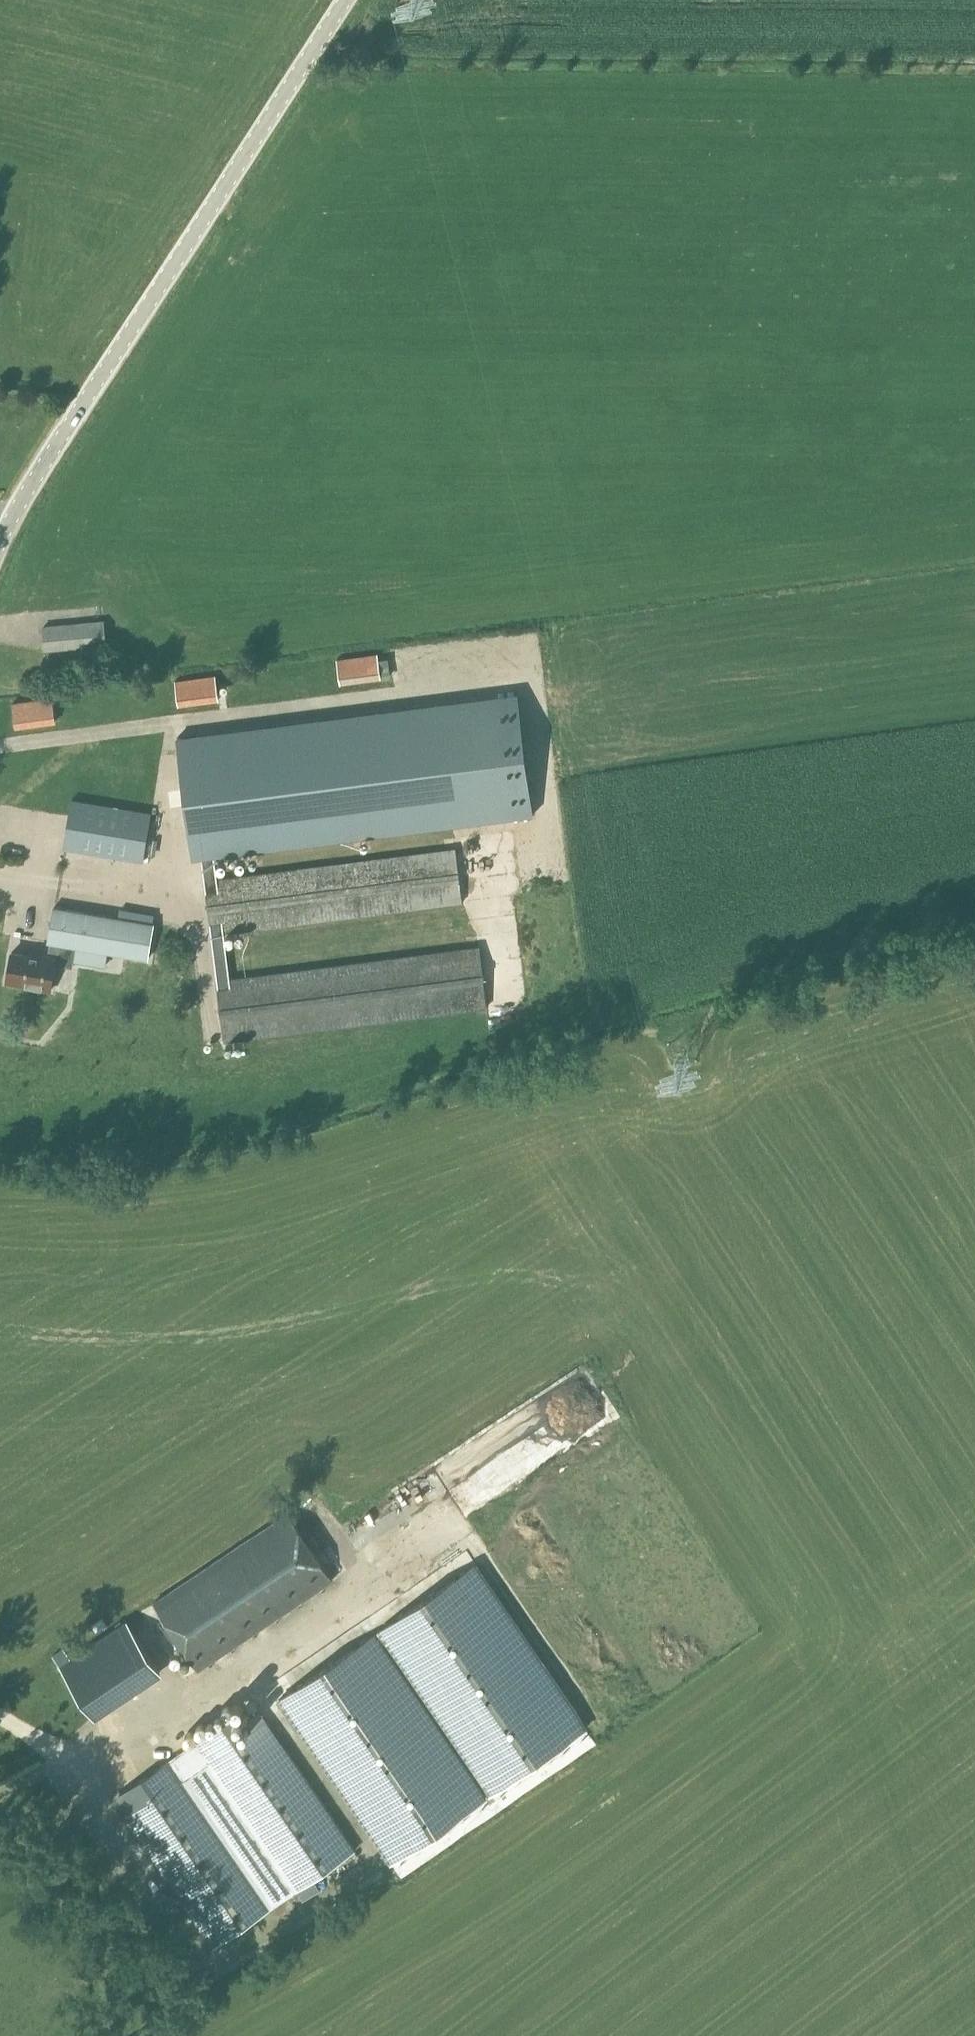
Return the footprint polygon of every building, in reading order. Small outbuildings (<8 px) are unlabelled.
[(42,651),(108,645),(105,620),(40,625),(42,651)] [(340,685),(382,679),(379,653),(336,659),(340,685)] [(178,706),(220,701),(217,676),(174,682),(178,706)] [(518,693),(178,737),(193,859),(202,857),(205,880),(217,878),(215,856),(534,815),(518,693)] [(15,728),(57,723),(53,697),(13,703),(15,728)] [(62,849),(144,862),(152,812),(71,798),(62,849)] [(224,934),(463,902),(457,848),(217,878),(205,880),(212,935),(224,934)] [(77,947),(148,959),(155,922),(54,906),(48,942),(51,943),(49,956),(39,954),(39,957),(12,952),(7,981),(33,985),(32,988),(51,991),(55,964),(73,967),(77,947)] [(487,1008),(480,947),(230,977),(224,934),(212,935),(218,979),(217,979),(224,1042),(487,1008)] [(153,1603),(200,1669),(334,1580),(288,1513),(153,1603)] [(587,1727),(475,1563),(277,1698),(389,1862),(587,1727)] [(60,1664),(97,1718),(163,1674),(128,1621),(60,1664)] [(135,1783),(111,1799),(123,1816),(212,1947),(276,1905),(294,1892),(356,1850),(267,1720),(243,1734),(232,1717),(135,1783)]
